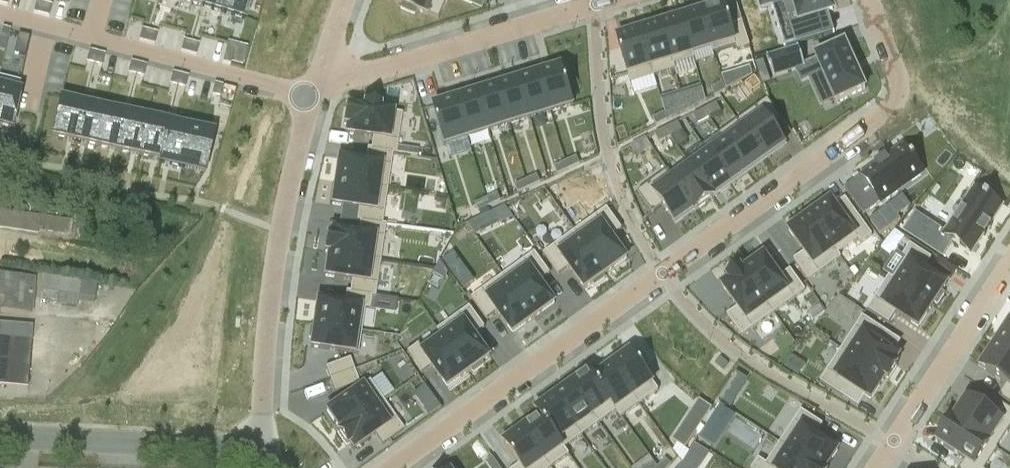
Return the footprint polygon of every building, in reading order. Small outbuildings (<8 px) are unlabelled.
[(202,8),(222,14),(227,0),(204,0),(202,8)] [(222,14),(245,21),(251,0),(227,0),(222,14)] [(402,5),(400,10),(414,16),(416,11),(439,20),(448,0),(389,0),(402,5)] [(761,10),(783,3),(796,46),(819,39),(813,18),(832,12),(829,0),(758,0),(761,10)] [(36,2),(33,14),(41,15),(44,4),(36,2)] [(44,4),(41,15),(49,18),(52,6),(44,4)] [(724,5),(701,12),(713,49),(712,49),(713,54),(736,47),(737,51),(750,48),(742,23),(731,26),(724,5)] [(701,12),(681,19),(692,55),(693,55),(712,49),(713,49),(701,12)] [(681,19),(660,25),(673,66),(674,66),(694,59),(693,55),(692,55),(681,19)] [(660,25),(639,31),(653,77),(675,70),(674,66),(673,66),(660,25)] [(0,37),(0,40),(7,42),(10,31),(2,29),(0,37)] [(142,30),(139,41),(146,43),(149,32),(142,30)] [(639,31),(617,38),(628,75),(629,77),(629,79),(631,84),(653,77),(639,31)] [(149,32),(146,43),(154,45),(157,34),(149,32)] [(14,54),(25,56),(29,38),(18,35),(14,54)] [(183,41),(180,52),(188,54),(191,43),(183,41)] [(191,43),(188,54),(196,56),(199,45),(191,43)] [(799,49),(768,58),(774,78),(796,71),(801,83),(823,74),(836,102),(835,102),(836,104),(838,103),(863,91),(864,92),(865,91),(864,89),(845,46),(846,46),(845,45),(843,45),(843,46),(818,57),(817,57),(816,57),(816,59),(817,59),(818,61),(805,67),(799,49)] [(89,51),(86,63),(94,65),(97,53),(89,51)] [(225,52),(222,63),(230,65),(233,54),(225,52)] [(97,53),(94,65),(102,67),(104,55),(97,53)] [(755,64),(763,85),(770,83),(763,61),(755,64)] [(131,62),(128,74),(136,76),(138,64),(131,62)] [(138,64),(136,76),(143,78),(146,66),(138,64)] [(561,68),(539,75),(551,113),(573,106),(561,68)] [(172,73),(170,85),(177,87),(180,75),(172,73)] [(180,75),(177,87),(185,89),(188,77),(180,75)] [(539,75),(518,81),(530,120),(551,113),(539,75)] [(12,130),(20,93),(18,92),(20,83),(0,79),(0,127),(12,130)] [(518,81),(497,87),(509,126),(530,120),(518,81)] [(214,84),(211,96),(219,98),(222,86),(214,84)] [(722,84),(711,89),(715,96),(719,94),(725,91),(722,84)] [(497,87),(477,94),(489,132),(509,126),(497,87)] [(477,94),(456,100),(468,139),(489,132),(477,94)] [(689,94),(682,96),(686,108),(693,106),(689,94)] [(682,96),(675,98),(679,110),(686,108),(682,96)] [(456,100),(433,107),(445,146),(468,139),(456,100)] [(61,101),(53,138),(76,143),(84,106),(61,101)] [(767,101),(738,122),(765,161),(785,147),(772,129),(782,122),(767,101)] [(716,103),(705,109),(709,118),(721,112),(716,103)] [(346,110),(343,126),(347,127),(345,135),(372,139),(370,150),(370,151),(392,154),(392,155),(396,156),(396,154),(397,148),(402,115),(379,111),(379,108),(363,105),(363,109),(350,107),(349,110),(346,110)] [(84,106),(76,143),(97,148),(105,111),(84,106)] [(705,109),(693,115),(698,124),(709,118),(705,109)] [(105,111),(97,148),(118,152),(126,115),(105,111)] [(663,114),(653,119),(656,126),(667,121),(663,114)] [(126,115),(118,152),(139,157),(148,120),(126,115)] [(148,120),(139,157),(159,161),(160,162),(169,125),(148,120)] [(738,122),(719,135),(725,143),(726,142),(748,173),(765,161),(738,122)] [(678,123),(666,129),(671,138),(683,132),(678,123)] [(159,161),(159,164),(181,169),(190,129),(169,125),(160,162),(159,161)] [(190,129),(181,169),(204,174),(213,134),(190,129)] [(666,129),(655,135),(659,144),(671,138),(666,129)] [(725,143),(708,155),(730,186),(748,173),(726,142),(725,143)] [(871,190),(856,200),(866,215),(923,174),(903,147),(861,177),(871,190)] [(397,148),(396,154),(417,157),(418,151),(397,148)] [(338,159),(335,182),(387,190),(392,155),(392,154),(370,151),(370,150),(367,149),(365,162),(338,159)] [(691,167),(690,167),(713,199),(714,198),(730,186),(708,155),(691,167)] [(576,158),(565,163),(568,170),(579,165),(576,158)] [(565,163),(554,168),(558,175),(568,170),(565,163)] [(671,176),(670,176),(695,211),(694,212),(695,213),(714,199),(714,198),(713,199),(690,167),(691,167),(688,163),(671,176)] [(668,172),(638,194),(653,215),(663,207),(676,225),(694,212),(695,211),(670,176),(671,176),(668,172)] [(536,176),(526,181),(529,188),(540,183),(536,176)] [(526,181),(515,186),(518,193),(529,188),(526,181)] [(335,182),(332,206),(358,209),(356,222),(360,222),(382,225),(387,190),(335,182)] [(916,216),(905,232),(943,257),(953,242),(971,254),(983,236),(985,237),(986,236),(984,235),(989,227),(991,228),(992,227),(990,225),(1001,208),(975,190),(945,235),(916,216)] [(497,195),(486,200),(489,207),(500,202),(497,195)] [(486,200),(475,205),(479,212),(489,207),(486,200)] [(831,201),(810,217),(835,252),(855,237),(861,245),(872,237),(857,216),(847,223),(831,201)] [(513,218),(505,207),(491,213),(467,224),(475,236),(513,218)] [(881,236),(900,222),(891,208),(871,222),(881,236)] [(607,209),(575,232),(606,274),(627,259),(611,237),(622,230),(610,213),(607,209)] [(37,236),(38,233),(74,238),(77,221),(0,210),(0,230),(37,236)] [(810,217),(788,232),(804,254),(794,261),(809,282),(820,274),(814,266),(835,252),(810,217)] [(327,237),(325,253),(328,254),(380,262),(385,226),(382,225),(360,222),(358,234),(331,230),(331,237),(327,237)] [(575,232),(544,254),(559,275),(569,268),(585,290),(592,284),(595,287),(605,279),(603,276),(606,274),(575,232)] [(910,262),(897,283),(933,307),(934,304),(937,306),(945,295),(942,293),(947,285),(924,270),(931,260),(910,246),(902,257),(910,262)] [(474,281),(454,253),(443,261),(463,289),(474,281)] [(535,253),(503,276),(534,318),(555,303),(539,281),(550,274),(535,253)] [(328,254),(325,277),(351,281),(350,292),(350,294),(371,297),(375,298),(380,262),(328,254)] [(744,271),(743,272),(768,307),(789,292),(794,300),(805,292),(790,271),(780,279),(764,257),(744,271)] [(448,273),(440,263),(434,274),(444,280),(448,273)] [(731,281),(722,287),(734,305),(738,309),(727,316),(742,337),(753,329),(748,322),(768,307),(743,272),(744,271),(742,268),(728,278),(731,281)] [(1,300),(0,312),(31,315),(34,278),(0,275),(0,300),(1,300)] [(503,276),(471,299),(486,319),(497,312),(512,334),(534,318),(503,276)] [(43,277),(41,292),(62,295),(60,306),(78,308),(78,303),(94,305),(97,284),(43,277)] [(875,299),(867,311),(889,325),(896,314),(918,329),(933,307),(897,283),(883,305),(875,299)] [(317,301),(314,324),(361,331),(364,310),(369,310),(371,297),(350,294),(350,292),(346,292),(344,305),(317,301)] [(470,307),(437,331),(440,334),(441,334),(469,373),(471,371),(474,374),(484,366),(482,363),(490,357),(474,336),(485,328),(470,307)] [(863,334),(849,356),(885,379),(885,380),(888,382),(897,368),(894,366),(900,357),(877,343),(884,332),(863,318),(855,329),(863,334)] [(310,327),(308,339),(312,339),(310,348),(357,355),(361,331),(314,324),(313,328),(310,327)] [(995,346),(1009,356),(1009,325),(1009,324),(995,346)] [(417,345),(406,353),(421,374),(432,366),(447,388),(469,373),(441,334),(440,334),(420,349),(417,345)] [(27,388),(32,339),(0,337),(0,386),(27,388)] [(981,368),(1007,385),(999,397),(1009,404),(1009,356),(995,346),(981,368)] [(630,353),(611,367),(633,398),(652,384),(653,384),(646,375),(630,353)] [(827,372),(820,383),(842,397),(849,386),(871,401),(885,380),(885,379),(849,356),(835,377),(827,372)] [(349,359),(325,369),(329,381),(354,371),(349,359)] [(611,367),(594,379),(611,404),(616,410),(633,398),(611,367)] [(354,371),(329,381),(334,393),(359,383),(354,371)] [(589,373),(571,386),(594,417),(611,404),(594,379),(589,373)] [(369,381),(326,411),(340,431),(383,401),(369,381)] [(571,386),(554,398),(576,429),(594,417),(571,386)] [(724,393),(719,400),(730,408),(735,400),(724,393)] [(554,398),(536,411),(541,417),(558,442),(576,429),(554,398)] [(953,421),(989,444),(1002,424),(1009,429),(1009,410),(1001,404),(994,416),(967,399),(964,404),(961,403),(953,415),(955,417),(953,421)] [(340,431),(337,433),(346,447),(349,445),(353,451),(375,435),(382,445),(403,431),(383,401),(340,431)] [(424,411),(429,417),(441,408),(437,402),(424,411)] [(788,450),(816,467),(827,467),(838,451),(816,436),(823,426),(801,412),(794,423),(802,428),(788,450)] [(541,417),(523,430),(546,461),(563,448),(558,442),(541,417)] [(937,442),(965,460),(960,467),(979,467),(976,466),(990,445),(989,444),(953,421),(952,420),(937,442)] [(673,441),(685,450),(696,433),(684,425),(673,441)] [(504,444),(520,467),(521,467),(536,467),(546,461),(523,430),(504,444)] [(681,467),(700,467),(709,455),(695,446),(681,467)] [(788,450),(776,467),(816,467),(788,450)] [(486,463),(489,467),(499,467),(492,458),(486,463)]
